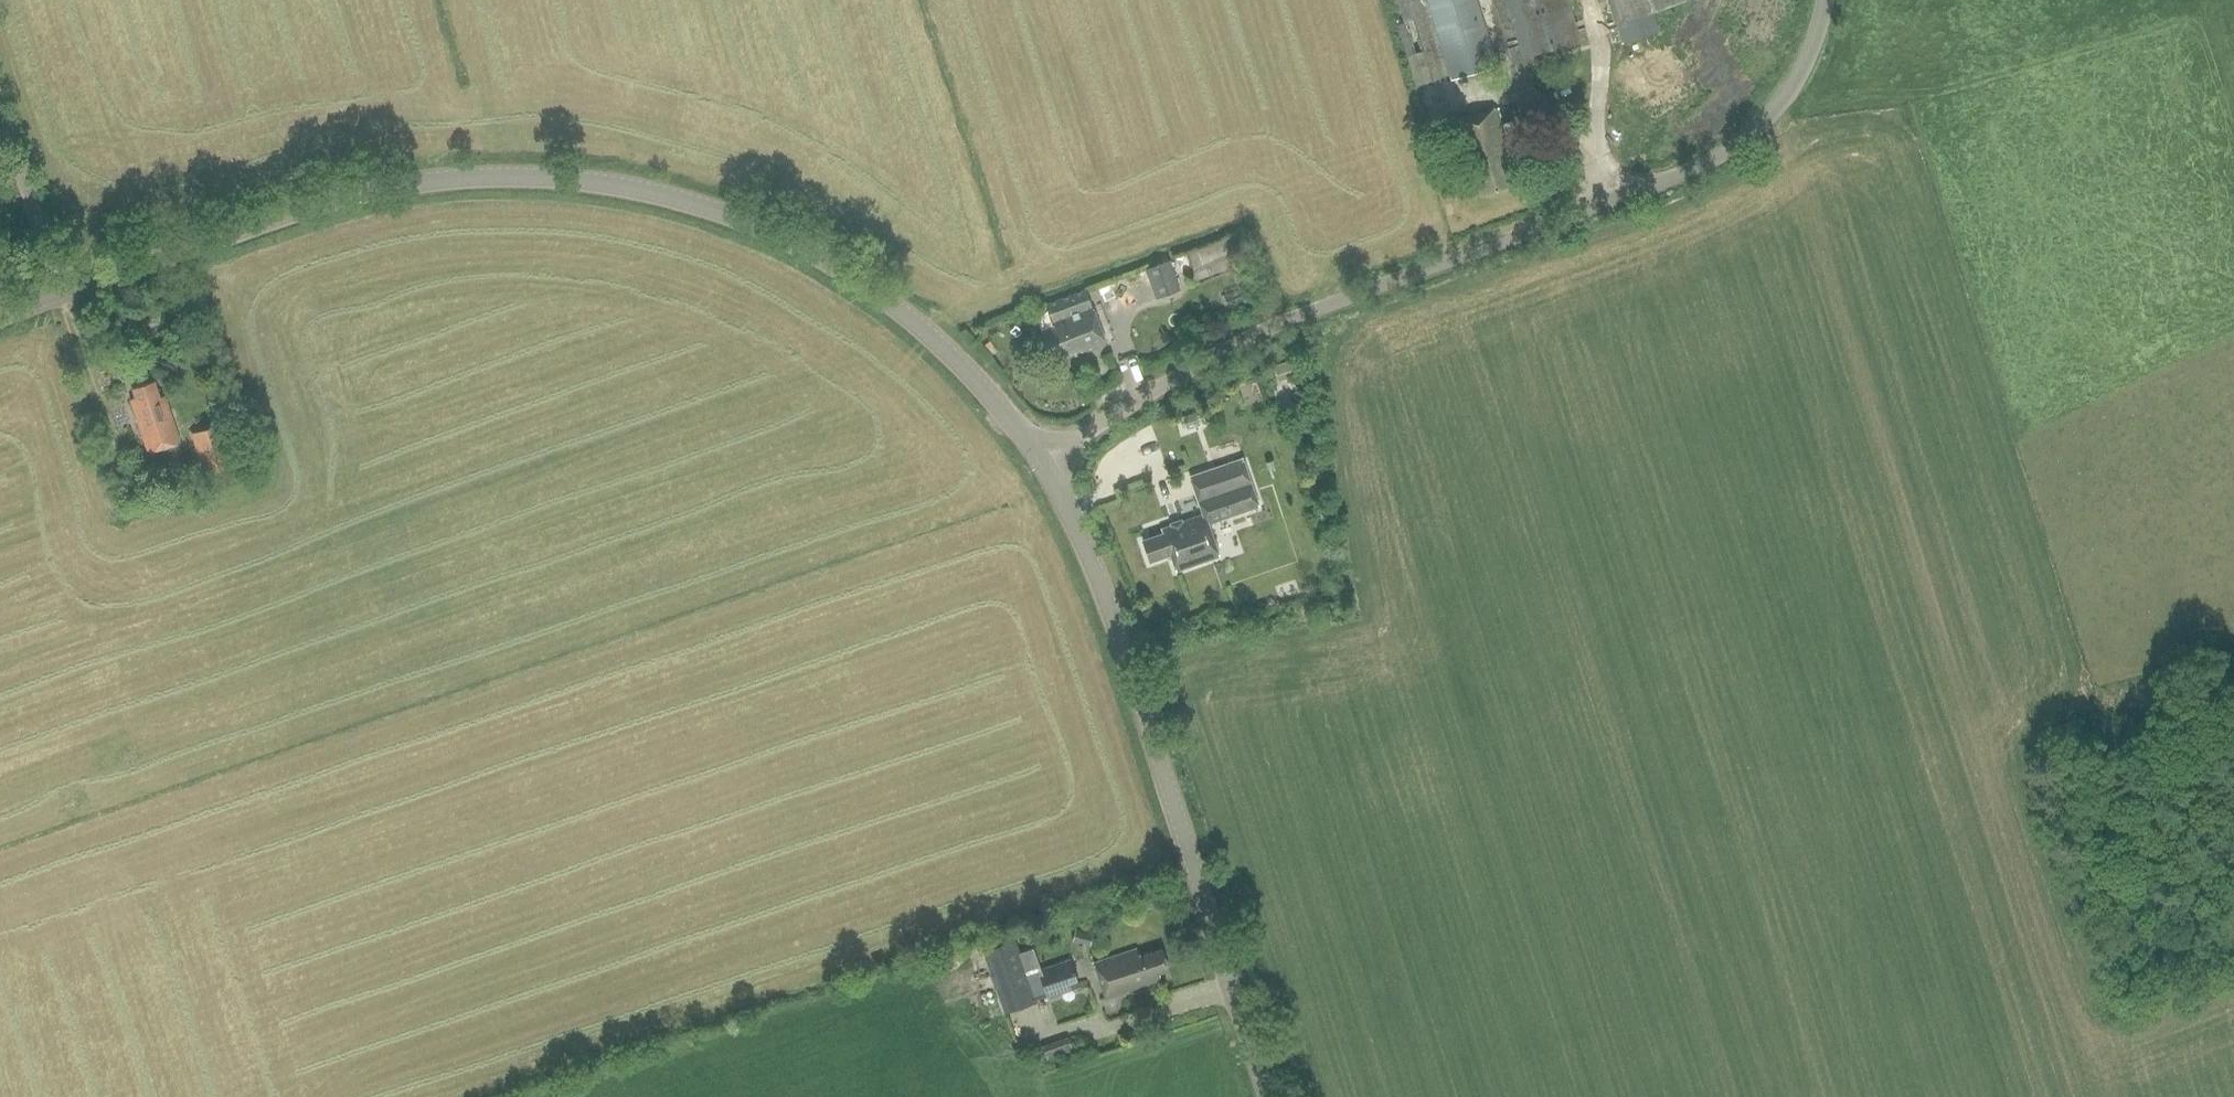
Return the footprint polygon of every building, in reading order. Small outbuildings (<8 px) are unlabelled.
[(1423,88),(1497,65),(1477,0),(1396,0),(1423,88)] [(1522,58),(1581,40),(1569,0),(1504,0),(1522,58)] [(1621,41),(1658,29),(1653,13),(1693,1),(1692,0),(1608,0),(1621,41)] [(1481,194),(1512,185),(1504,158),(1509,157),(1495,108),(1454,121),(1469,172),(1474,170),(1481,194)] [(1156,298),(1180,289),(1170,260),(1145,269),(1156,298)] [(1086,289),(1055,301),(1046,304),(1054,326),(1040,331),(1052,361),(1075,353),(1076,357),(1078,356),(1077,351),(1081,350),(1082,354),(1107,345),(1086,289)] [(179,443),(175,429),(164,395),(160,397),(154,380),(133,387),(136,396),(131,398),(149,453),(179,443)] [(222,423),(198,431),(207,459),(221,454),(225,468),(236,465),(222,423)] [(1144,450),(1163,443),(1156,425),(1138,432),(1144,450)] [(1208,523),(1259,505),(1243,458),(1190,476),(1203,514),(1162,529),(1163,533),(1143,540),(1150,561),(1171,554),(1177,570),(1219,556),(1208,523)] [(983,951),(1005,1013),(1038,1001),(1016,939),(983,951)] [(1158,974),(1169,970),(1162,949),(1140,956),(1138,949),(1095,963),(1106,997),(1160,979),(1158,974)] [(1072,959),(1041,969),(1049,992),(1079,982),(1072,959)]
